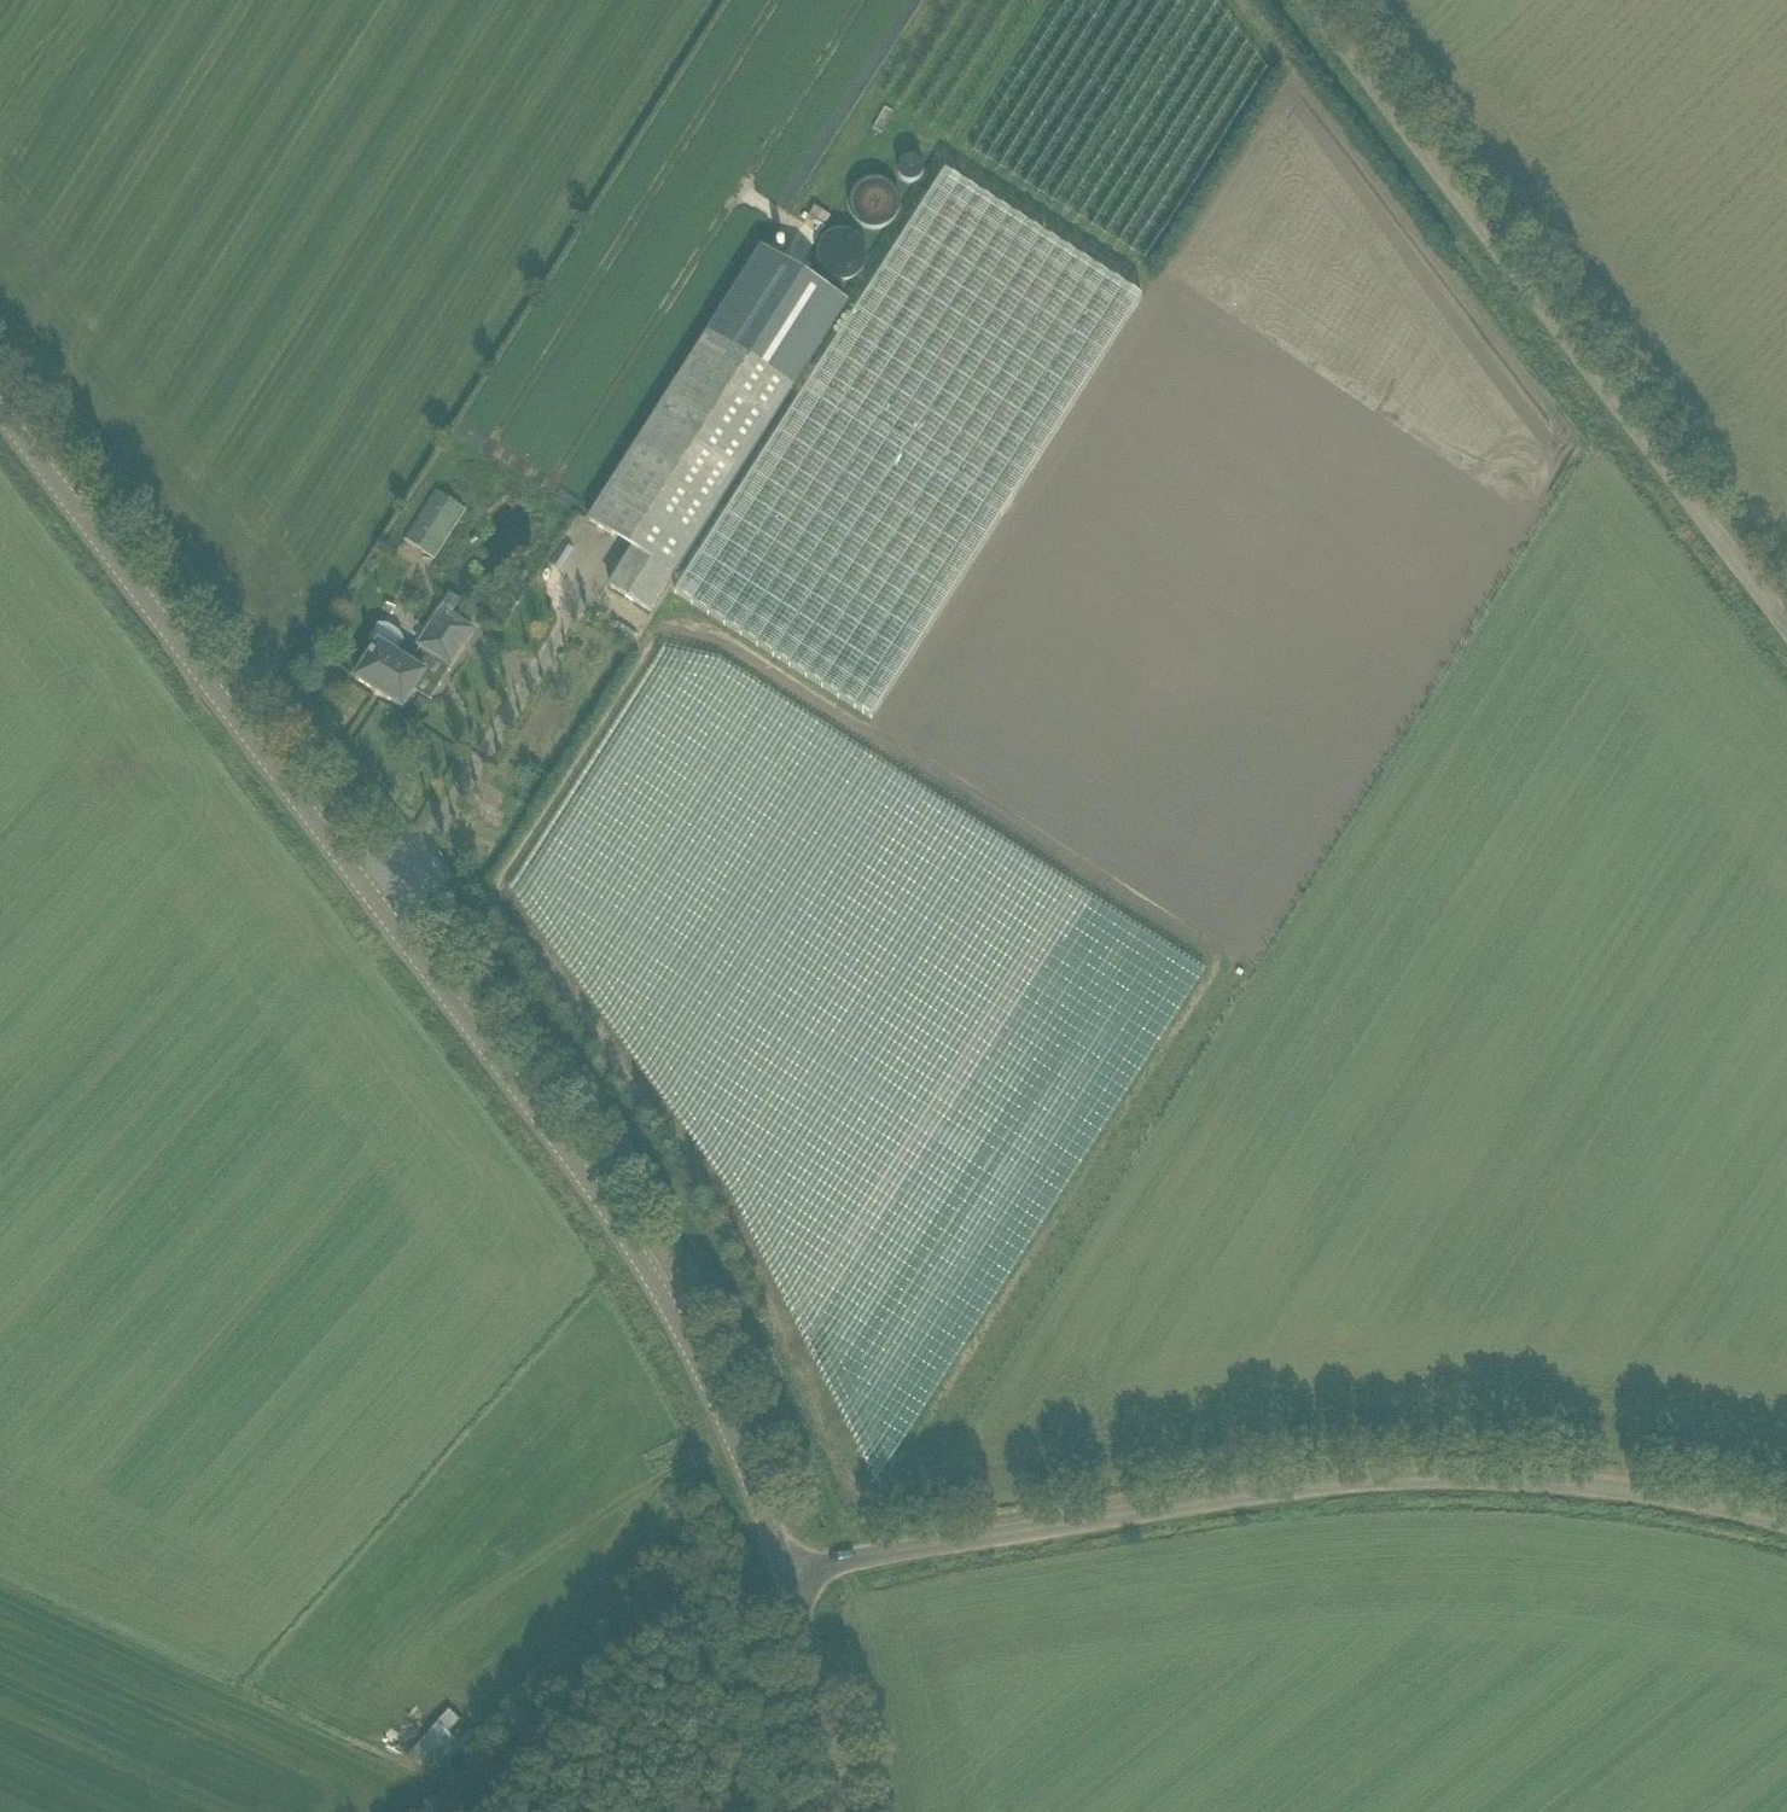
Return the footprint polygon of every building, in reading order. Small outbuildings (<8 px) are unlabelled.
[(872,718),(1142,298),(945,172),(676,592),(872,718)] [(634,549),(610,587),(649,612),(792,388),(708,334),(589,521),(634,549)] [(356,679),(403,709),(436,656),(450,665),(472,630),(441,610),(419,646),(422,647),(411,665),(394,654),(402,640),(400,636),(397,633),(389,627),(385,626),(379,626),(370,640),(377,645),(356,679)] [(574,640),(568,648),(578,654),(583,646),(574,640)]
